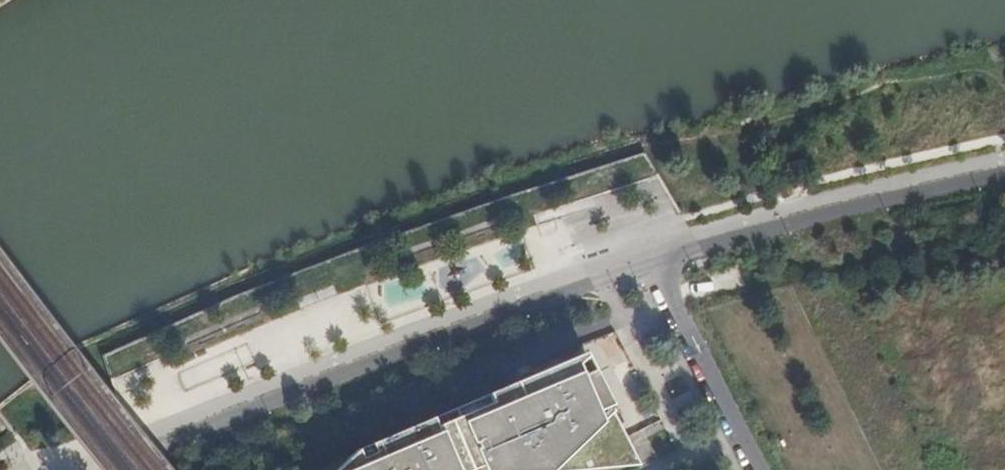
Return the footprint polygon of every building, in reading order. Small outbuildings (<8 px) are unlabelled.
[(786,183),(774,186),(777,198),(789,195),(788,194),(794,192),(793,186),(787,187),(786,183)] [(481,461),(485,469),(511,469),(531,462),(533,468),(547,468),(569,460),(572,467),(639,466),(585,355),(436,419),(436,420),(427,424),(431,432),(412,440),(409,432),(400,436),(403,443),(385,451),(382,444),(373,448),(377,455),(349,467),(346,469),(458,469),(481,461)]
